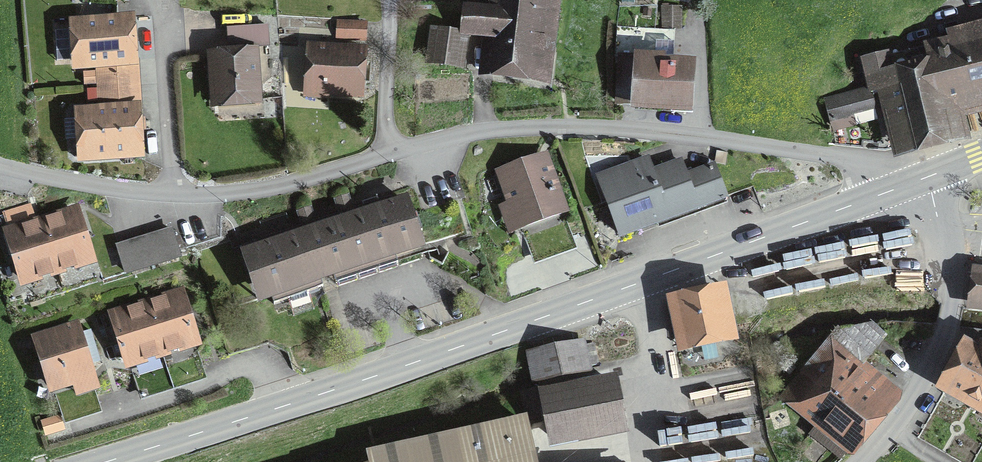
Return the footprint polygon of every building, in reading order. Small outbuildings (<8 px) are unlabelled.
[(464,20),(541,28),(543,19),(555,21),(558,0),(467,0),(464,20)] [(680,8),(663,7),(663,29),(616,26),(614,56),(623,57),(620,103),(687,107),(690,67),(663,66),(664,60),(673,61),(674,42),(670,42),(671,28),(680,28),(680,8)] [(551,53),(538,51),(541,28),(464,20),(462,29),(492,32),(488,66),(549,74),(551,53)] [(98,87),(127,85),(126,60),(130,60),(128,22),(76,25),(79,64),(96,62),(98,87)] [(339,22),(338,38),(364,40),(365,24),(339,22)] [(227,28),(229,49),(269,46),(267,25),(227,28)] [(434,31),(430,61),(460,65),(464,35),(434,31)] [(935,45),(951,110),(981,103),(981,34),(935,45)] [(951,110),(935,45),(863,63),(870,89),(826,100),(832,125),(847,122),(845,114),(874,107),(870,90),(887,86),(902,147),(957,134),(951,110)] [(310,47),(307,85),(330,87),(329,92),(361,94),(364,51),(310,47)] [(212,55),(215,102),(257,99),(254,52),(212,55)] [(127,85),(98,87),(99,112),(81,113),(84,156),(137,152),(134,110),(129,110),(127,85)] [(502,175),(531,255),(573,240),(545,160),(502,175)] [(600,180),(609,204),(686,176),(681,162),(653,172),(650,162),(600,180)] [(713,166),(686,176),(609,204),(620,235),(725,197),(713,166)] [(395,255),(420,247),(415,232),(422,230),(416,213),(410,215),(405,201),(394,204),(391,196),(253,241),(261,264),(252,267),(258,284),(266,281),(274,304),(290,299),(288,294),(305,288),(307,293),(323,288),(320,279),(333,275),(336,285),(337,284),(339,288),(356,282),(355,278),(358,277),(359,281),(376,275),(375,272),(378,271),(379,274),(397,269),(396,265),(398,264),(395,255)] [(76,212),(42,222),(57,270),(91,260),(76,212)] [(57,270),(42,222),(9,233),(24,280),(57,270)] [(171,230),(144,238),(153,264),(179,256),(171,230)] [(118,246),(126,273),(153,264),(144,238),(118,246)] [(973,305),(981,306),(981,273),(977,273),(973,305)] [(180,294),(147,305),(171,381),(204,370),(180,294)] [(683,334),(686,344),(728,336),(719,294),(669,304),(676,336),(683,334)] [(138,391),(171,381),(147,305),(114,315),(138,391)] [(809,434),(839,457),(896,392),(862,364),(885,336),(871,325),(841,331),(834,341),(831,339),(780,399),(814,427),(809,434)] [(61,415),(99,403),(75,327),(37,339),(61,415)] [(580,345),(532,355),(536,378),(597,365),(592,344),(581,347),(580,345)] [(947,386),(981,406),(981,350),(979,356),(968,350),(947,386)] [(730,459),(756,454),(746,400),(755,398),(750,373),(691,384),(695,403),(720,399),(730,459)] [(546,395),(555,440),(621,427),(612,382),(546,395)] [(542,390),(523,394),(528,420),(547,416),(542,390)] [(368,461),(537,461),(524,415),(366,449),(368,461)] [(715,461),(718,425),(692,423),(689,459),(715,461)]
